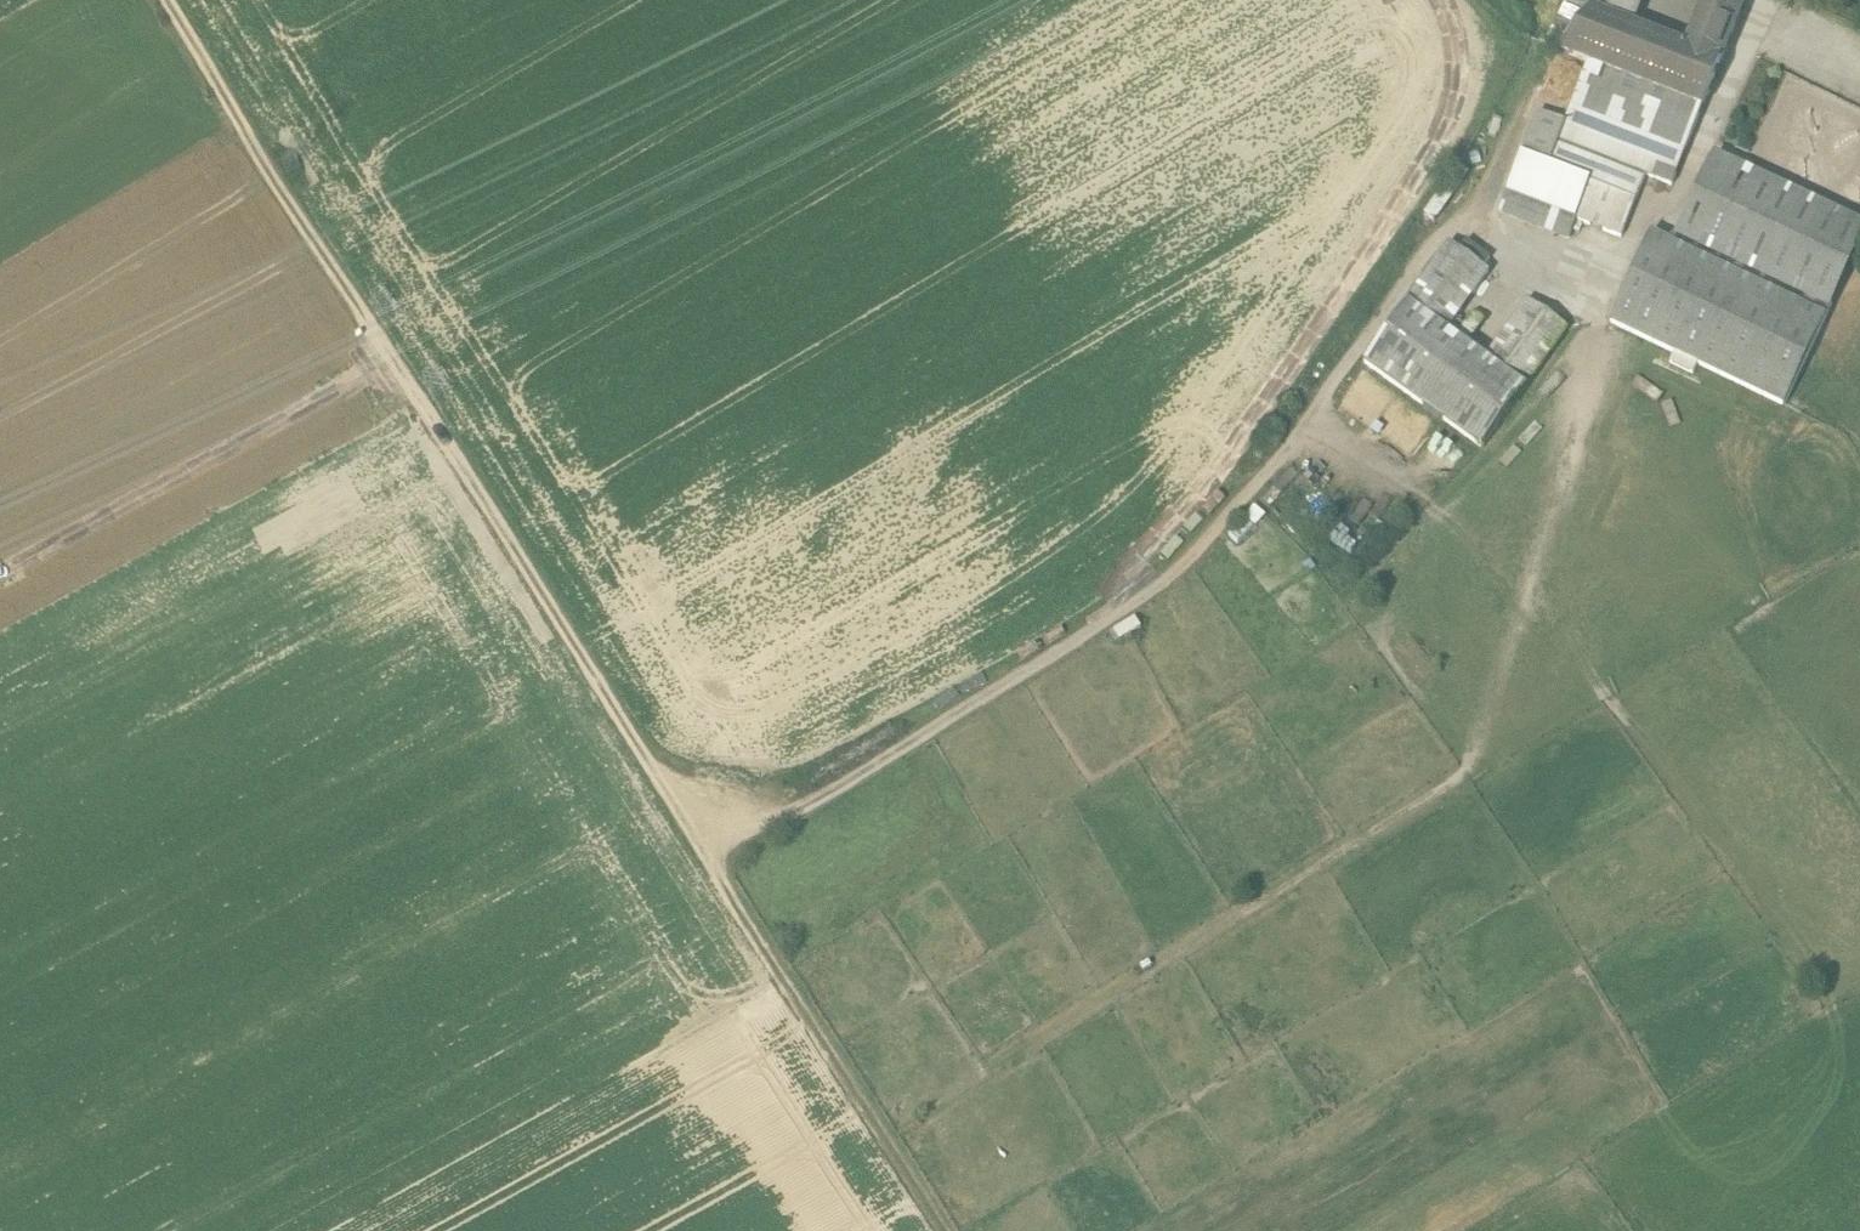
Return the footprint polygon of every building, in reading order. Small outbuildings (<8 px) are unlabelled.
[(1614,0),(1564,0),(1592,11),(1607,16),(1614,0)] [(1631,26),(1641,0),(1614,0),(1607,16),(1631,26)] [(1722,61),(1742,8),(1723,0),(1708,0),(1687,48),(1722,61)] [(1581,220),(1623,237),(1648,173),(1675,183),(1722,61),(1687,48),(1631,26),(1607,16),(1592,11),(1563,51),(1558,64),(1585,74),(1567,124),(1550,167),(1522,156),(1508,192),(1581,220)] [(1538,114),(1522,156),(1550,167),(1567,124),(1538,114)] [(1712,158),(1673,242),(1829,315),(1859,250),(1859,228),(1712,158)] [(1581,220),(1508,192),(1500,212),(1573,240),(1581,220)] [(1829,315),(1673,242),(1652,234),(1611,320),(1676,352),(1672,362),(1696,373),(1701,363),(1787,404),(1829,315)] [(1459,253),(1485,272),(1493,261),(1467,242),(1459,253)] [(1448,246),(1405,304),(1449,337),(1492,278),(1485,272),(1459,253),(1448,246)] [(1505,325),(1523,293),(1503,282),(1485,314),(1505,325)] [(1363,363),(1480,448),(1523,391),(1484,363),(1468,350),(1454,340),(1449,337),(1405,304),(1363,363)] [(1484,363),(1523,391),(1566,332),(1527,304),(1484,363)] [(1454,340),(1468,350),(1486,325),(1473,315),(1454,340)] [(1276,500),(1298,474),(1284,462),(1261,487),(1276,500)] [(1239,542),(1264,512),(1252,502),(1227,532),(1239,542)] [(1117,638),(1140,624),(1134,613),(1111,628),(1117,638)]
